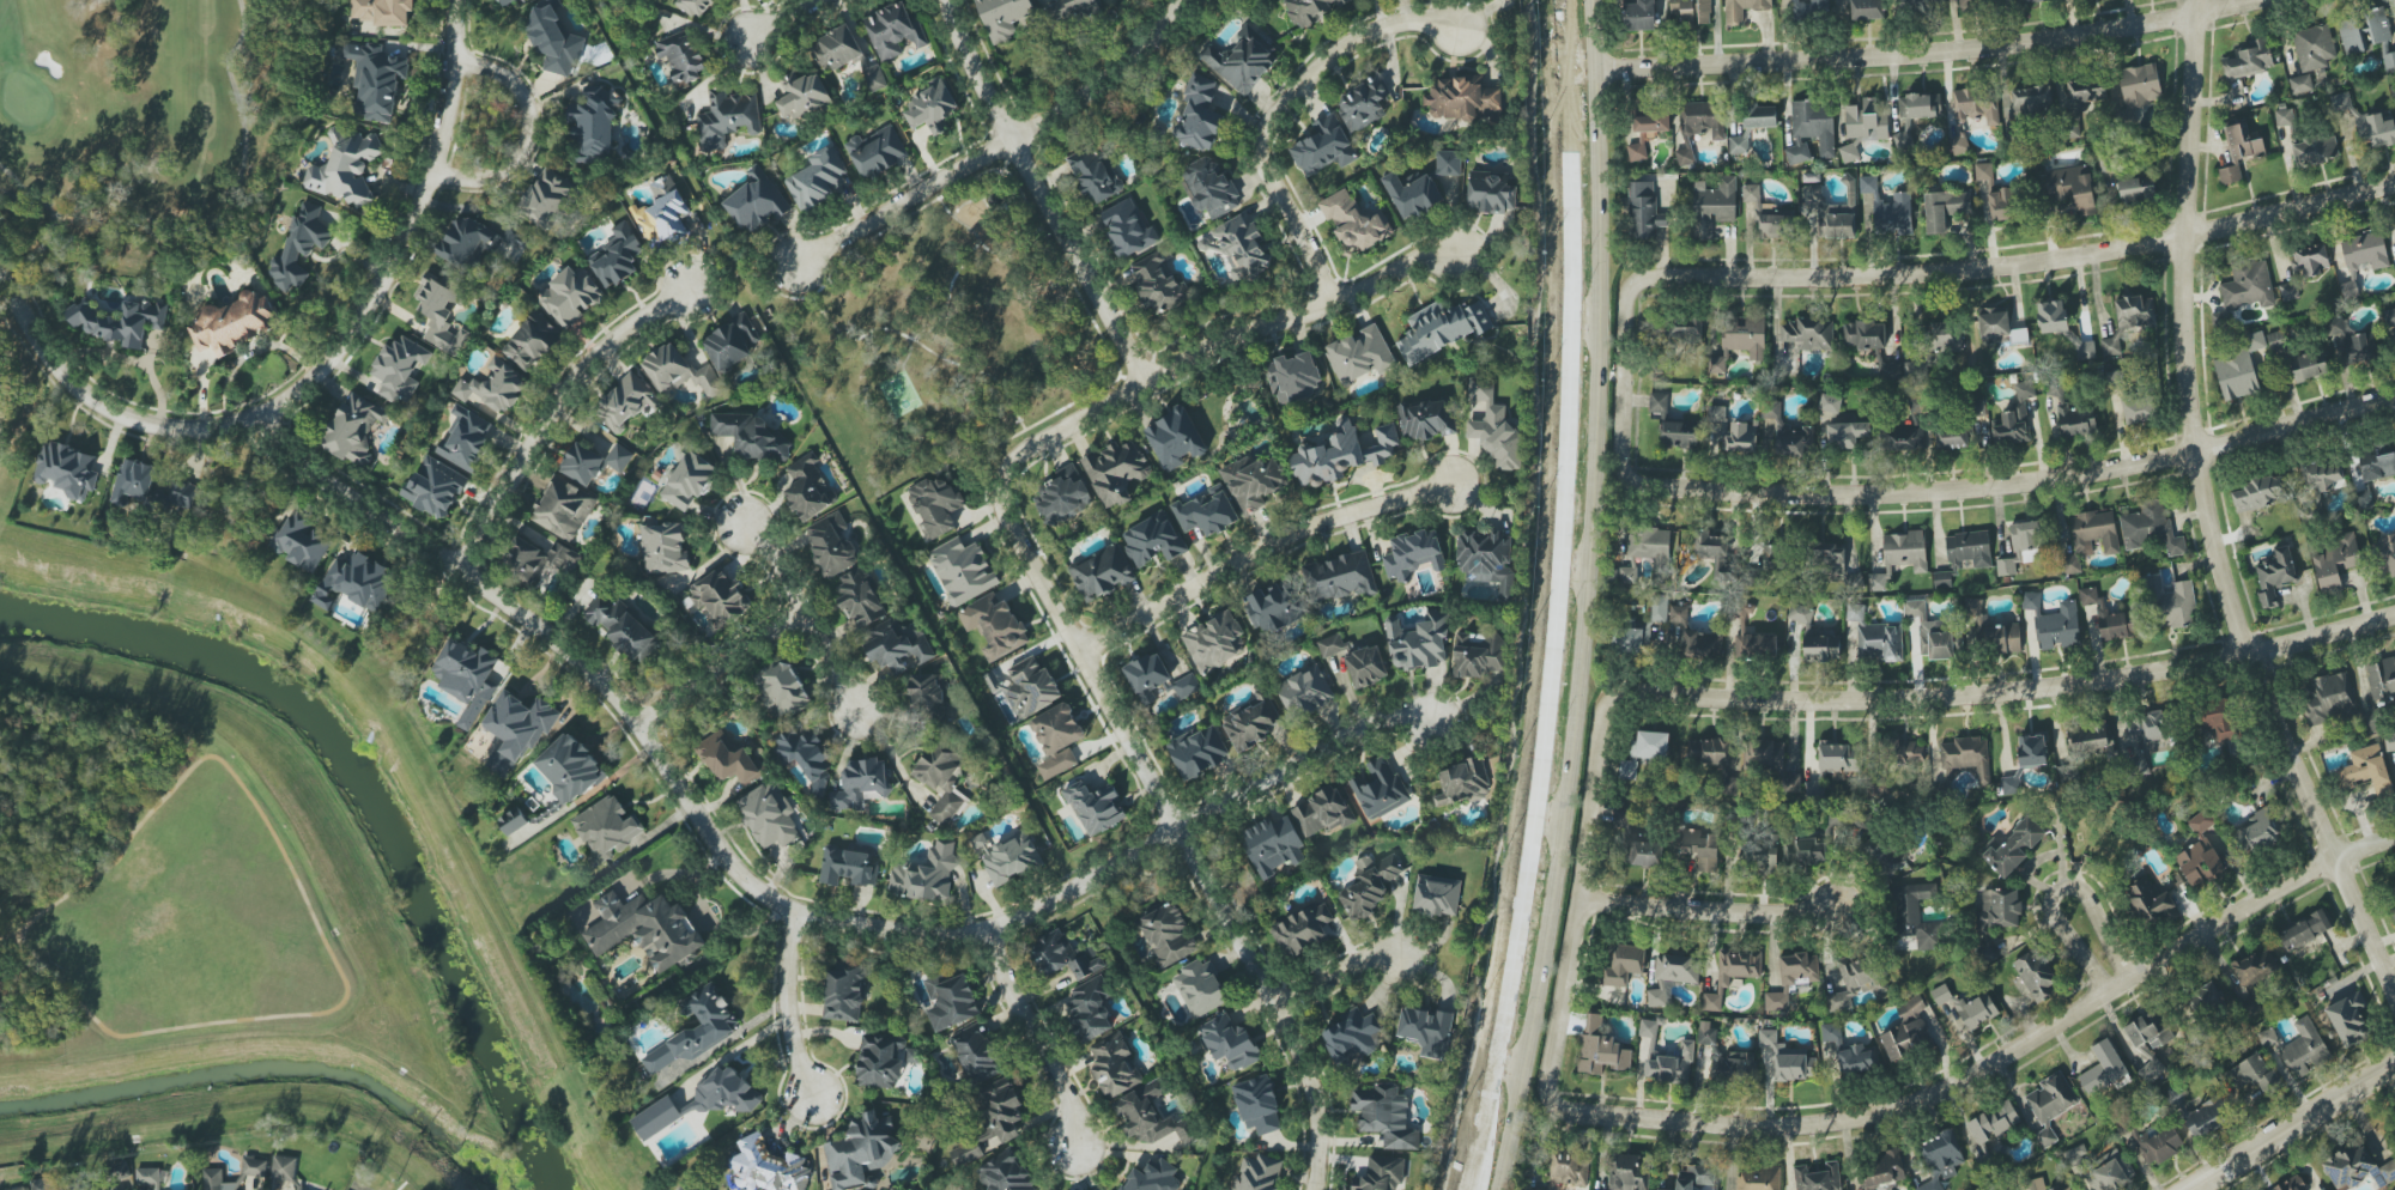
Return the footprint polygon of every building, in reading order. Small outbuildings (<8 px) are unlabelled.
[(352,20),(375,20),(375,26),(410,26),(410,12),(417,12),(417,0),(352,0),(352,20)] [(556,30),(562,0),(561,0),(538,0),(528,47),(547,51),(543,71),(569,76),(572,65),(579,66),(586,37),(556,30)] [(700,21),(716,0),(676,0),(674,2),(700,21)] [(993,45),(1019,35),(1014,23),(1036,15),(1030,0),(975,0),(993,45)] [(1058,25),(1100,9),(1097,0),(1049,0),(1058,25)] [(1353,0),(1285,0),(1283,1),(1298,29),(1353,0)] [(1655,0),(1638,0),(1638,4),(1623,5),(1623,31),(1656,30),(1655,0)] [(1670,21),(1697,21),(1697,0),(1671,0),(1670,21)] [(1699,24),(1711,24),(1710,0),(1698,0),(1699,24)] [(1744,25),(1744,10),(1773,9),(1772,0),(1726,0),(1727,25),(1744,25)] [(1794,18),(1829,17),(1829,0),(1793,0),(1794,18)] [(1852,20),(1884,19),(1884,0),(1851,0),(1852,20)] [(1961,9),(1991,4),(1990,0),(1960,0),(1961,9)] [(929,45),(918,16),(911,19),(904,2),(863,18),(881,63),(903,54),(899,44),(913,38),(917,49),(929,45)] [(2337,20),(2344,55),(2369,50),(2369,45),(2392,40),(2386,10),(2337,20)] [(834,72),(864,54),(848,24),(810,45),(822,66),(829,62),(834,72)] [(1198,55),(1244,97),(1279,59),(1271,53),(1276,48),(1250,24),(1222,54),(1209,42),(1198,55)] [(2301,73),(2328,67),(2326,60),(2336,58),(2329,24),(2292,32),(2301,73)] [(666,57),(677,87),(702,78),(699,71),(705,69),(690,29),(654,43),(660,59),(666,57)] [(2257,48),(2235,52),(2236,58),(2222,60),(2225,78),(2274,71),(2268,37),(2256,39),(2257,48)] [(393,124),(399,78),(408,79),(410,59),(382,56),(384,44),(366,42),(366,46),(343,44),(342,59),(357,61),(354,88),(361,88),(360,100),(367,101),(365,120),(393,124)] [(2385,71),(2394,70),(2394,52),(2383,53),(2385,71)] [(2119,68),(2125,112),(2148,109),(2147,101),(2161,99),(2156,64),(2119,68)] [(870,90),(885,86),(880,65),(865,69),(870,90)] [(833,102),(817,72),(801,81),(796,70),(778,79),(786,94),(775,101),(789,126),(833,102)] [(1210,153),(1226,116),(1208,109),(1219,83),(1193,72),(1182,98),(1188,101),(1173,138),(1210,153)] [(2293,95),(2313,90),(2309,74),(2288,79),(2293,95)] [(1352,132),(1386,116),(1379,101),(1389,97),(1379,76),(1335,97),(1352,132)] [(1502,118),(1501,88),(1483,88),(1483,76),(1438,77),(1439,88),(1426,88),(1426,106),(1430,106),(1430,120),(1475,119),(1502,118)] [(2080,138),(2079,112),(2087,111),(2086,102),(2107,101),(2105,78),(2067,81),(2070,123),(2062,124),(2063,139),(2080,138)] [(912,130),(927,122),(934,137),(950,130),(944,117),(959,110),(945,82),(899,105),(912,130)] [(570,105),(570,151),(577,150),(577,163),(616,163),(615,86),(587,87),(587,105),(570,105)] [(2054,114),(2051,86),(2012,90),(2015,118),(2054,114)] [(757,93),(725,96),(724,89),(709,90),(711,112),(697,114),(701,152),(727,149),(725,134),(737,133),(736,126),(748,125),(749,136),(762,135),(757,93)] [(1953,92),(1955,139),(1950,139),(1950,155),(1967,154),(1965,118),(1986,117),(1986,127),(1999,126),(1997,89),(1953,92)] [(2331,95),(2335,114),(2353,110),(2349,92),(2331,95)] [(1942,117),(1941,94),(1897,96),(1898,119),(1942,117)] [(1887,140),(1886,97),(1862,98),(1862,105),(1845,106),(1846,142),(1841,143),(1841,162),(1859,161),(1858,141),(1887,140)] [(1835,158),(1834,101),(1793,102),(1794,148),(1786,148),(1787,163),(1807,162),(1806,138),(1819,137),(1820,158),(1835,158)] [(1712,141),(1724,141),(1723,102),(1681,103),(1682,134),(1711,133),(1712,141)] [(1777,105),(1743,106),(1743,128),(1777,127),(1777,105)] [(2293,109),(2276,110),(2276,126),(2293,126),(2293,109)] [(1340,169),(1359,158),(1334,112),(1302,130),(1307,139),(1289,149),(1305,179),(1336,162),(1340,169)] [(1630,162),(1648,159),(1645,142),(1655,140),(1654,133),(1671,130),(1668,112),(1632,118),(1636,144),(1627,145),(1630,162)] [(2383,121),(2382,113),(2355,118),(2361,150),(2394,143),(2394,123),(2394,119),(2383,121)] [(909,158),(892,123),(846,145),(863,180),(909,158)] [(2224,127),(2232,167),(2218,169),(2221,185),(2242,181),(2238,161),(2266,155),(2262,136),(2250,139),(2246,123),(2224,127)] [(305,188),(325,194),(329,194),(343,198),(348,197),(348,203),(364,208),(370,207),(371,206),(367,165),(367,163),(359,158),(382,155),(380,133),(349,137),(343,135),(342,126),(330,127),(333,153),(330,164),(308,166),(304,182),(305,188)] [(2291,139),(2295,166),(2338,160),(2334,133),(2291,139)] [(1730,153),(1749,153),(1748,135),(1729,136),(1730,153)] [(1123,190),(1098,143),(1066,160),(1092,207),(1123,190)] [(808,157),(812,165),(785,180),(802,213),(854,187),(832,144),(808,157)] [(1675,152),(1679,167),(1696,163),(1692,148),(1675,152)] [(1461,176),(1461,152),(1436,151),(1436,175),(1461,176)] [(1199,213),(1206,210),(1211,220),(1240,207),(1215,153),(1179,170),(1199,213)] [(1975,182),(1993,181),(1993,163),(1975,164),(1975,182)] [(2090,174),(2080,175),(2078,166),(2044,171),(2048,201),(2073,197),(2077,218),(2096,214),(2090,174)] [(577,187),(544,167),(518,211),(551,230),(577,187)] [(751,181),(723,203),(751,238),(791,207),(760,167),(748,177),(751,181)] [(1381,179),(1406,223),(1445,202),(1427,170),(1404,182),(1397,170),(1381,179)] [(1517,186),(1508,186),(1508,173),(1469,172),(1468,211),(1516,212),(1517,186)] [(691,214),(671,173),(648,185),(657,202),(639,211),(637,206),(631,208),(652,250),(687,232),(681,219),(691,214)] [(1736,176),(1719,176),(1718,189),(1706,189),(1706,181),(1694,181),(1694,237),(1712,237),(1712,220),(1736,221),(1736,176)] [(1911,192),(1893,192),(1893,203),(1879,203),(1878,177),(1860,177),(1861,194),(1873,193),(1875,235),(1913,234),(1911,192)] [(2156,202),(2154,177),(2119,180),(2121,205),(2156,202)] [(1631,182),(1631,238),(1656,238),(1656,226),(1667,227),(1667,214),(1655,214),(1656,182),(1631,182)] [(1742,185),(1743,203),(1755,202),(1757,238),(1791,237),(1790,210),(1777,211),(1776,203),(1761,204),(1760,184),(1742,185)] [(1856,238),(1855,206),(1824,207),(1823,185),(1802,186),(1803,204),(1817,203),(1818,239),(1856,238)] [(1318,202),(1328,222),(1331,220),(1350,257),(1395,234),(1382,209),(1365,218),(1349,187),(1318,202)] [(1991,221),(2015,218),(2012,190),(1988,192),(1991,221)] [(1971,214),(1971,191),(1925,193),(1927,235),(1946,234),(1946,215),(1971,214)] [(1098,213),(1120,261),(1157,243),(1135,196),(1098,213)] [(333,232),(318,220),(322,206),(303,201),(300,212),(293,221),(290,231),(293,233),(286,242),(283,258),(275,256),(273,259),(268,277),(287,292),(292,286),(300,288),(311,274),(297,263),(299,255),(307,256),(318,243),(324,249),(331,240),(333,232)] [(460,211),(436,255),(471,274),(489,241),(516,256),(522,245),(460,211)] [(1210,230),(1239,284),(1275,266),(1252,222),(1246,225),(1241,214),(1210,230)] [(605,289),(616,283),(617,285),(639,272),(632,259),(645,252),(627,219),(611,229),(616,238),(601,246),(603,249),(588,258),(605,289)] [(2389,267),(2382,231),(2341,239),(2349,283),(2342,284),(2345,298),(2359,295),(2354,266),(2370,263),(2372,271),(2389,267)] [(2320,269),(2330,267),(2324,242),(2293,250),(2296,260),(2289,262),(2294,280),(2321,273),(2320,269)] [(1190,299),(1178,274),(1172,277),(1160,251),(1128,266),(1152,317),(1190,299)] [(2234,281),(2219,284),(2225,309),(2259,302),(2261,308),(2275,305),(2266,260),(2231,267),(2234,281)] [(583,269),(577,274),(571,266),(536,298),(566,331),(606,294),(583,269)] [(457,357),(470,333),(461,328),(457,336),(445,330),(457,308),(455,307),(465,288),(448,279),(445,286),(426,275),(414,297),(423,301),(418,310),(433,319),(422,339),(457,357)] [(2279,286),(2283,302),(2298,298),(2294,282),(2279,286)] [(199,352),(214,346),(218,356),(261,339),(258,331),(280,323),(270,295),(259,299),(256,291),(202,312),(205,319),(189,325),(199,352)] [(2157,327),(2153,298),(2143,299),(2142,296),(2113,300),(2119,337),(2101,339),(2103,357),(2122,354),(2119,333),(2157,327)] [(1493,328),(1479,298),(1446,314),(1440,302),(1407,317),(1414,332),(1396,340),(1407,365),(1475,334),(1476,336),(1493,328)] [(165,331),(168,306),(125,300),(123,315),(71,308),(68,331),(124,339),(123,347),(143,350),(146,328),(165,331)] [(2029,344),(2028,328),(2010,330),(2008,308),(1988,309),(1989,314),(1979,315),(1982,344),(2011,342),(2012,345),(2029,344)] [(501,348),(527,374),(564,336),(538,310),(501,348)] [(753,356),(749,348),(761,341),(747,314),(701,338),(720,373),(753,356)] [(2347,336),(2343,315),(2324,319),(2328,339),(2342,336),(2348,366),(2378,360),(2373,331),(2347,336)] [(1765,316),(1746,316),(1746,326),(1738,326),(1738,317),(1723,317),(1723,356),(1709,356),(1709,373),(1727,374),(1727,350),(1749,351),(1749,362),(1765,362),(1765,316)] [(1800,351),(1833,351),(1833,331),(1822,331),(1822,319),(1780,320),(1780,342),(1799,342),(1800,351)] [(1702,345),(1702,320),(1658,321),(1659,357),(1668,357),(1668,345),(1702,345)] [(1844,323),(1844,349),(1886,347),(1885,322),(1844,323)] [(1924,325),(1926,351),(1960,348),(1957,322),(1924,325)] [(1341,386),(1377,372),(1378,375),(1396,367),(1378,324),(1325,346),(1341,386)] [(2288,348),(2282,330),(2267,335),(2273,353),(2288,348)] [(2213,361),(2224,402),(2260,392),(2250,352),(2267,348),(2263,332),(2232,340),(2235,354),(2213,361)] [(378,394),(400,406),(430,351),(401,335),(394,348),(387,344),(370,374),(385,382),(378,394)] [(710,363),(693,373),(675,342),(642,360),(661,394),(694,376),(707,401),(725,391),(710,363)] [(2333,374),(2328,350),(2289,357),(2294,381),(2333,374)] [(1272,394),(1277,393),(1279,404),(1314,398),(1312,386),(1320,385),(1314,352),(1286,357),(1287,358),(1266,362),(1272,394)] [(472,394),(508,415),(529,380),(493,358),(487,369),(491,371),(483,384),(473,378),(470,384),(461,378),(452,394),(467,403),(472,394)] [(2106,384),(2125,382),(2124,371),(2105,373),(2106,384)] [(594,401),(614,431),(657,402),(638,372),(594,401)] [(1521,470),(1521,426),(1505,426),(1505,405),(1494,405),(1494,377),(1468,377),(1468,401),(1486,401),(1486,421),(1467,420),(1467,439),(1481,439),(1481,450),(1494,450),(1494,470),(1521,470)] [(2060,434),(2095,435),(2095,408),(2065,407),(2066,378),(2047,378),(2047,396),(2060,396),(2060,434)] [(1995,445),(2031,441),(2025,399),(2036,397),(2033,381),(2014,383),(2017,410),(2001,412),(2003,425),(1993,427),(1995,445)] [(351,392),(321,445),(364,470),(372,455),(362,450),(378,422),(383,425),(390,413),(351,392)] [(1668,393),(1650,393),(1650,412),(1661,412),(1661,420),(1668,420),(1668,393)] [(1840,413),(1842,396),(1821,394),(1820,411),(1840,413)] [(1909,398),(1909,411),(1921,410),(1920,397),(1909,398)] [(2153,397),(2123,399),(2124,423),(2155,421),(2153,397)] [(1454,435),(1449,399),(1398,406),(1401,434),(1410,433),(1411,440),(1454,435)] [(1813,427),(1780,426),(1781,401),(1762,401),(1761,419),(1776,419),(1775,456),(1813,457),(1813,427)] [(1145,428),(1165,473),(1187,463),(1186,461),(1207,452),(1185,402),(1167,410),(1170,417),(1145,428)] [(1727,406),(1708,405),(1707,441),(1723,442),(1723,452),(1756,453),(1757,428),(1747,428),(1747,423),(1731,422),(1730,436),(1726,436),(1727,406)] [(472,472),(496,424),(461,407),(445,440),(443,439),(435,454),(472,472)] [(735,460),(790,460),(790,435),(767,434),(767,415),(711,415),(711,436),(735,436),(735,460)] [(1301,486),(1306,484),(1313,486),(1346,479),(1344,470),(1373,462),(1374,467),(1385,465),(1387,457),(1395,455),(1394,446),(1399,445),(1395,423),(1375,427),(1378,444),(1359,448),(1353,419),(1337,416),(1335,424),(1338,435),(1332,436),(1330,448),(1299,442),(1298,453),(1290,455),(1294,475),(1299,477),(1301,486)] [(1697,448),(1697,422),(1661,422),(1662,449),(1697,448)] [(1870,422),(1827,424),(1827,449),(1857,449),(1857,437),(1871,437),(1870,422)] [(1967,426),(1936,428),(1937,450),(1969,448),(1967,426)] [(1881,452),(1921,451),(1920,427),(1880,428),(1881,452)] [(1080,459),(1107,511),(1132,499),(1125,484),(1136,479),(1137,482),(1153,474),(1133,437),(1097,455),(1095,452),(1080,459)] [(97,457),(46,440),(32,481),(46,486),(89,500),(98,473),(92,471),(97,457)] [(559,470),(590,489),(605,464),(622,474),(635,454),(616,442),(606,459),(577,441),(559,470)] [(2394,444),(2358,450),(2363,482),(2394,476),(2394,449),(2394,444)] [(685,513),(696,496),(699,498),(719,469),(690,449),(659,495),(685,513)] [(787,468),(797,483),(784,491),(804,523),(840,501),(810,453),(787,468)] [(469,478),(426,454),(402,497),(444,521),(469,478)] [(1244,517),(1266,506),(1262,498),(1291,483),(1277,457),(1264,463),(1262,458),(1253,463),(1249,455),(1220,470),(1244,517)] [(2338,455),(2300,465),(2307,490),(2319,486),(2321,493),(2346,486),(2338,455)] [(158,467),(124,458),(111,503),(127,507),(130,496),(149,501),(158,467)] [(1038,482),(1044,496),(1035,500),(1048,528),(1095,506),(1076,464),(1038,482)] [(958,529),(951,513),(967,505),(961,492),(952,496),(942,474),(906,490),(930,541),(958,529)] [(531,521),(575,543),(598,497),(553,475),(531,521)] [(2236,513),(2288,502),(2282,476),(2230,487),(2236,513)] [(191,509),(198,486),(175,479),(168,503),(191,509)] [(1184,533),(1201,525),(1207,538),(1240,522),(1222,484),(1182,503),(1181,500),(1171,504),(1184,533)] [(2120,516),(2125,551),(2144,548),(2143,543),(2164,540),(2167,557),(2187,554),(2184,536),(2171,538),(2165,499),(2139,503),(2141,512),(2120,516)] [(803,529),(828,578),(860,562),(849,539),(844,542),(839,530),(847,526),(839,511),(803,529)] [(2114,511),(2070,516),(2074,556),(2063,557),(2065,574),(2082,572),(2080,557),(2093,556),(2092,540),(2102,539),(2104,555),(2119,553),(2114,511)] [(313,574),(334,537),(291,514),(273,548),(289,557),(287,560),(313,574)] [(1188,552),(1171,519),(1156,526),(1152,518),(1120,534),(1137,568),(1163,555),(1167,562),(1188,552)] [(641,527),(646,575),(690,570),(688,551),(686,552),(683,522),(641,527)] [(2016,575),(2015,562),(2044,561),(2042,522),(2011,523),(2013,559),(1997,559),(1997,576),(2016,575)] [(1447,569),(1435,528),(1409,536),(1408,533),(1389,538),(1394,553),(1382,557),(1388,579),(1397,576),(1399,584),(1409,581),(1406,571),(1432,563),(1435,573),(1447,569)] [(1627,556),(1669,557),(1670,529),(1628,528),(1627,556)] [(1694,528),(1678,529),(1679,555),(1695,555),(1694,528)] [(1698,559),(1714,559),(1715,581),(1729,580),(1728,537),(1710,537),(1709,530),(1697,530),(1698,559)] [(1913,565),(1913,573),(1927,573),(1925,530),(1908,530),(1908,534),(1884,535),(1885,578),(1892,578),(1891,566),(1913,565)] [(1500,582),(1499,598),(1513,598),(1514,566),(1510,566),(1511,533),(1458,531),(1457,572),(1466,572),(1466,581),(1500,582)] [(1992,567),(1988,531),(1946,535),(1948,563),(1973,561),(1974,568),(1992,567)] [(2362,565),(2354,533),(2321,541),(2324,553),(2312,556),(2320,591),(2343,585),(2339,571),(2362,565)] [(2394,575),(2394,534),(2376,537),(2382,577),(2394,575)] [(549,551),(520,538),(504,573),(533,587),(546,560),(574,573),(583,555),(554,541),(549,551)] [(1000,586),(979,541),(964,548),(960,538),(928,552),(953,607),(1000,586)] [(1136,579),(1118,543),(1067,569),(1085,604),(1123,585),(1123,586),(1136,579)] [(2260,608),(2278,605),(2275,586),(2297,583),(2290,544),(2274,547),(2276,558),(2255,562),(2260,593),(2258,593),(2260,608)] [(1764,570),(1784,570),(1784,546),(1765,545),(1764,570)] [(1829,577),(1844,577),(1845,545),(1812,545),(1812,569),(1829,569),(1829,577)] [(1378,594),(1367,550),(1300,567),(1309,605),(1357,592),(1359,598),(1378,594)] [(334,557),(312,602),(326,609),(335,592),(377,612),(397,571),(356,551),(349,564),(334,557)] [(887,616),(862,566),(839,577),(844,586),(835,590),(856,631),(887,616)] [(1619,584),(1638,584),(1638,568),(1619,567),(1619,584)] [(687,590),(699,609),(705,606),(719,628),(754,606),(738,581),(733,585),(722,568),(687,590)] [(1934,573),(1934,588),(1951,587),(1950,572),(1934,573)] [(1868,591),(1885,591),(1886,574),(1869,574),(1868,591)] [(2192,580),(2173,582),(2175,592),(2163,593),(2161,574),(2150,575),(2157,630),(2193,625),(2192,612),(2196,612),(2192,580)] [(1308,614),(1290,577),(1243,600),(1261,637),(1308,614)] [(2101,641),(2136,637),(2135,623),(2126,624),(2125,613),(2107,615),(2105,597),(2098,598),(2096,587),(2079,589),(2081,606),(2096,604),(2101,641)] [(957,611),(968,633),(981,626),(990,645),(982,649),(989,663),(1030,643),(1008,598),(1000,602),(995,592),(957,611)] [(2076,600),(2059,601),(2060,613),(2041,615),(2040,592),(2022,593),(2023,610),(2035,609),(2038,651),(2054,649),(2054,646),(2080,644),(2076,600)] [(662,640),(617,601),(614,605),(600,594),(582,615),(597,628),(640,665),(662,640)] [(1667,623),(1667,598),(1650,597),(1650,623),(1667,623)] [(1982,620),(1981,598),(1966,599),(1967,620),(1982,620)] [(1903,601),(1904,616),(1918,615),(1920,659),(1954,657),(1953,631),(1941,632),(1941,624),(1927,625),(1926,600),(1903,601)] [(1815,609),(1792,602),(1787,619),(1809,626),(1815,609)] [(1688,607),(1669,606),(1667,647),(1679,648),(1679,657),(1723,659),(1724,634),(1687,632),(1688,607)] [(1203,676),(1238,654),(1231,641),(1244,633),(1229,608),(1180,637),(1203,676)] [(1386,618),(1385,625),(1388,636),(1388,637),(1394,665),(1394,667),(1413,669),(1422,666),(1426,667),(1445,663),(1446,650),(1443,639),(1448,638),(1450,612),(1427,610),(1426,620),(1417,623),(1417,631),(1402,634),(1398,615),(1386,618)] [(936,656),(915,620),(900,629),(894,619),(861,638),(880,670),(890,664),(897,676),(908,670),(904,663),(915,657),(920,666),(936,656)] [(2020,624),(1980,625),(1981,653),(2021,651),(2020,624)] [(1857,626),(1858,662),(1903,661),(1902,625),(1857,626)] [(1611,651),(1648,653),(1649,629),(1613,627),(1611,651)] [(1453,676),(1484,678),(1485,670),(1503,671),(1506,635),(1456,632),(1453,676)] [(1317,641),(1323,657),(1345,648),(1339,633),(1317,641)] [(1840,633),(1804,633),(1804,661),(1840,662),(1840,633)] [(1778,635),(1735,634),(1734,658),(1777,659),(1778,635)] [(467,703),(455,725),(470,733),(494,688),(486,683),(500,657),(482,647),(479,654),(450,638),(430,674),(442,681),(439,687),(467,703)] [(1389,678),(1379,645),(1345,656),(1355,689),(1389,678)] [(1171,681),(1159,652),(1124,666),(1141,706),(1156,700),(1152,689),(1171,681)] [(1007,669),(1014,684),(1004,689),(1020,720),(1064,698),(1048,667),(1042,671),(1034,656),(1007,669)] [(2394,698),(2394,659),(2394,657),(2380,659),(2381,663),(2367,665),(2372,701),(2394,698)] [(789,658),(752,677),(776,723),(813,704),(789,658)] [(1335,700),(1319,664),(1276,684),(1291,719),(1335,700)] [(2309,728),(2357,716),(2347,671),(2299,682),(2309,728)] [(1178,700),(1201,688),(1193,672),(1170,685),(1178,700)] [(911,714),(944,712),(943,674),(909,676),(911,714)] [(510,783),(556,709),(537,697),(531,707),(504,690),(481,726),(504,740),(486,768),(510,783)] [(1235,751),(1284,728),(1268,693),(1219,715),(1235,751)] [(2238,740),(2233,698),(2199,702),(2202,730),(2217,729),(2218,742),(2238,740)] [(1029,720),(1048,760),(1037,765),(1044,781),(1079,764),(1069,744),(1085,737),(1068,702),(1029,720)] [(2128,779),(2150,775),(2146,752),(2172,747),(2166,712),(2118,720),(2128,779)] [(1231,758),(1213,723),(1167,746),(1185,781),(1231,758)] [(2067,730),(2071,758),(2096,755),(2095,748),(2109,747),(2106,725),(2067,730)] [(772,739),(784,766),(799,759),(816,797),(826,793),(822,784),(836,778),(815,730),(800,737),(797,728),(772,739)] [(532,765),(572,806),(608,772),(568,731),(532,765)] [(1669,733),(1638,731),(1638,740),(1629,740),(1629,760),(1620,760),(1619,779),(1636,780),(1638,758),(1668,759),(1669,733)] [(745,746),(732,754),(719,732),(697,745),(719,784),(735,775),(743,789),(763,777),(745,746)] [(2048,764),(2043,734),(2017,738),(2022,768),(2048,764)] [(2384,735),(2387,753),(2392,753),(2394,766),(2394,734),(2384,735)] [(1990,786),(1988,750),(1980,751),(1979,737),(1953,738),(1953,743),(1939,743),(1942,786),(1952,786),(1951,768),(1976,767),(1977,786),(1990,786)] [(1730,739),(1689,740),(1689,765),(1731,764),(1730,739)] [(1899,739),(1898,762),(1924,763),(1925,740),(1899,739)] [(912,772),(943,795),(928,815),(946,828),(968,798),(954,788),(965,774),(959,770),(964,762),(935,741),(912,772)] [(1784,770),(1785,742),(1745,741),(1745,769),(1784,770)] [(2353,765),(2339,768),(2344,788),(2372,782),(2375,796),(2392,792),(2380,743),(2349,751),(2353,765)] [(1819,771),(1857,772),(1858,745),(1819,744),(1819,771)] [(1366,764),(1373,780),(1364,784),(1359,775),(1349,780),(1369,821),(1410,802),(1387,754),(1366,764)] [(1434,808),(1490,797),(1482,755),(1468,758),(1469,764),(1440,770),(1445,794),(1432,796),(1434,808)] [(864,809),(863,792),(880,791),(880,794),(889,794),(887,759),(843,761),(845,791),(830,792),(831,811),(864,809)] [(2022,794),(2021,768),(2016,768),(2017,776),(2001,777),(2002,795),(2022,794)] [(1800,773),(1781,773),(1782,793),(1801,793),(1800,773)] [(783,847),(801,836),(789,817),(795,813),(775,779),(735,802),(763,850),(779,841),(783,847)] [(1064,790),(1088,838),(1129,818),(1112,783),(1091,793),(1085,780),(1064,790)] [(1356,821),(1335,784),(1291,810),(1307,838),(1324,829),(1326,833),(1341,825),(1343,828),(1356,821)] [(570,821),(597,866),(616,854),(614,851),(646,832),(634,813),(629,816),(615,793),(570,821)] [(498,818),(507,836),(529,825),(520,807),(498,818)] [(1631,826),(1631,809),(1614,809),(1614,826),(1631,826)] [(2196,835),(2213,825),(2206,811),(2188,820),(2196,835)] [(2238,825),(2251,852),(2280,838),(2268,811),(2238,825)] [(1261,881),(1276,875),(1273,869),(1291,861),(1293,866),(1306,861),(1301,848),(1303,847),(1288,813),(1240,834),(1261,881)] [(2006,879),(2030,853),(2029,852),(2047,832),(2029,815),(1997,850),(1989,842),(1978,854),(2006,879)] [(1675,830),(1675,856),(1698,856),(1698,873),(1718,873),(1718,830),(1675,830)] [(1778,835),(1758,834),(1758,842),(1740,842),(1740,863),(1760,864),(1760,874),(1777,875),(1778,835)] [(1908,865),(1892,835),(1867,849),(1883,878),(1908,865)] [(997,889),(1044,863),(1031,840),(1021,845),(1016,836),(979,857),(997,889)] [(2192,889),(2226,870),(2207,837),(2174,856),(2192,889)] [(1817,838),(1796,839),(1796,863),(1827,862),(1826,843),(1817,843),(1817,838)] [(1627,839),(1625,865),(1663,867),(1664,841),(1627,839)] [(889,895),(950,900),(952,868),(955,868),(957,842),(931,840),(929,866),(892,862),(889,895)] [(1785,863),(1795,864),(1796,844),(1785,844),(1785,863)] [(820,884),(839,886),(840,876),(852,878),(851,884),(876,887),(880,854),(825,847),(820,884)] [(1405,873),(1395,853),(1374,863),(1369,854),(1354,861),(1364,881),(1338,893),(1353,924),(1378,912),(1373,903),(1389,895),(1383,883),(1405,873)] [(1413,910),(1456,916),(1462,880),(1419,874),(1413,910)] [(2141,927),(2177,913),(2169,891),(2156,895),(2150,878),(2126,887),(2141,927)] [(1892,886),(1896,937),(1916,935),(1917,951),(1939,949),(1937,922),(1920,923),(1919,900),(1927,899),(1926,884),(1892,886)] [(1982,890),(1982,910),(1977,911),(1977,930),(2020,929),(2019,889),(1982,890)] [(636,934),(660,977),(708,949),(681,903),(672,908),(664,894),(649,903),(644,894),(623,905),(614,890),(593,902),(604,920),(582,933),(596,957),(636,934)] [(1271,929),(1288,961),(1329,939),(1322,926),(1334,919),(1324,900),(1271,929)] [(1198,953),(1188,928),(1179,905),(1169,908),(1168,906),(1136,918),(1156,970),(1198,953)] [(2287,952),(2333,929),(2323,909),(2277,933),(2287,952)] [(1070,966),(1077,982),(1107,968),(1102,957),(1090,962),(1086,955),(1076,959),(1062,928),(1029,944),(1044,978),(1070,966)] [(1987,963),(1995,959),(1987,942),(1979,946),(1987,963)] [(1605,967),(1604,986),(1628,987),(1629,973),(1644,974),(1646,947),(1614,945),(1613,967),(1605,967)] [(2281,968),(2269,945),(2232,966),(2245,990),(2236,995),(2247,1016),(2262,1007),(2250,985),(2281,968)] [(2014,960),(2033,1003),(2050,995),(2047,987),(2056,983),(2041,948),(2014,960)] [(1761,978),(1762,953),(1719,952),(1717,991),(1730,991),(1730,977),(1761,978)] [(1788,994),(1811,993),(1810,982),(1819,982),(1818,955),(1808,956),(1808,953),(1780,955),(1782,993),(1765,993),(1765,1011),(1789,1010),(1788,994)] [(1648,1007),(1673,1006),(1672,983),(1698,982),(1697,955),(1656,956),(1657,989),(1647,990),(1648,1007)] [(1831,1014),(1853,1009),(1850,997),(1882,990),(1873,955),(1838,963),(1845,991),(1827,996),(1831,1014)] [(1175,976),(1190,1018),(1228,1004),(1210,957),(1182,968),(1184,973),(1175,976)] [(824,1019),(861,1022),(865,968),(828,965),(824,1019)] [(924,981),(934,1008),(928,1010),(936,1033),(982,1015),(966,973),(950,979),(947,972),(924,981)] [(1115,1029),(1102,1001),(1112,997),(1103,976),(1061,995),(1083,1043),(1115,1029)] [(2217,980),(2186,996),(2198,1020),(2229,1004),(2217,980)] [(641,1059),(653,1080),(740,1026),(713,982),(677,1004),(687,1019),(696,1013),(701,1022),(641,1059)] [(1988,992),(1960,1006),(1948,982),(1932,991),(1947,1019),(1957,1014),(1966,1031),(1999,1014),(1988,992)] [(2325,1007),(2342,1047),(2368,1035),(2356,1008),(2365,1004),(2360,992),(2325,1007)] [(1722,994),(1703,994),(1703,1011),(1722,1011),(1722,994)] [(1890,1062),(1933,1047),(1921,1012),(1926,1010),(1921,996),(1896,1005),(1903,1025),(1880,1033),(1890,1062)] [(1373,1013),(1363,1018),(1357,1006),(1345,1013),(1349,1020),(1321,1033),(1340,1070),(1384,1048),(1377,1032),(1382,1030),(1373,1013)] [(1398,1038),(1423,1042),(1421,1053),(1446,1057),(1453,1013),(1435,1010),(1434,1012),(1402,1007),(1398,1038)] [(2175,1038),(2158,1008),(2124,1027),(2135,1048),(2148,1041),(2153,1050),(2175,1038)] [(1198,1027),(1216,1061),(1225,1057),(1233,1073),(1262,1058),(1244,1024),(1235,1029),(1226,1012),(1198,1027)] [(1579,1072),(1602,1075),(1603,1068),(1630,1070),(1633,1048),(1614,1047),(1615,1037),(1601,1036),(1603,1015),(1585,1013),(1579,1072)] [(2299,1079),(2311,1072),(2309,1070),(2331,1057),(2308,1015),(2293,1023),(2300,1037),(2281,1048),(2299,1079)] [(1690,1085),(1694,1040),(1681,1039),(1679,1057),(1654,1054),(1658,1021),(1641,1019),(1639,1036),(1650,1038),(1645,1080),(1690,1085)] [(1698,1044),(1714,1044),(1715,1022),(1699,1021),(1698,1044)] [(1004,1070),(977,1022),(948,1039),(975,1086),(1004,1070)] [(1823,1043),(1842,1043),(1841,1023),(1822,1024),(1823,1043)] [(2257,1033),(2263,1048),(2278,1042),(2272,1028),(2257,1033)] [(1775,1079),(1816,1080),(1816,1058),(1807,1058),(1807,1048),(1777,1047),(1777,1030),(1759,1030),(1759,1048),(1775,1048),(1775,1079)] [(1106,1099),(1142,1084),(1131,1055),(1123,1034),(1090,1047),(1098,1065),(1093,1067),(1106,1099)] [(2091,1048),(2100,1063),(2078,1077),(2089,1097),(2129,1074),(2108,1038),(2091,1048)] [(918,1063),(918,1049),(906,1049),(907,1040),(860,1039),(859,1086),(900,1087),(900,1063),(918,1063)] [(2127,1055),(2148,1084),(2165,1073),(2144,1043),(2127,1055)] [(1876,1050),(1865,1052),(1864,1045),(1837,1050),(1842,1076),(1880,1069),(1876,1050)] [(2228,1071),(2244,1094),(2258,1084),(2264,1092),(2279,1081),(2259,1051),(2228,1071)] [(1755,1053),(1729,1052),(1729,1060),(1713,1059),(1712,1084),(1753,1086),(1755,1053)] [(681,1113),(686,1117),(693,1108),(704,1116),(713,1105),(723,1113),(731,1103),(749,1117),(765,1096),(721,1062),(681,1113)] [(2024,1097),(2043,1130),(2035,1135),(2043,1149),(2059,1140),(2048,1121),(2079,1103),(2060,1070),(2038,1082),(2041,1088),(2024,1097)] [(1231,1087),(1247,1130),(1255,1127),(1258,1137),(1285,1128),(1266,1074),(1231,1087)] [(1021,1136),(1015,1123),(1023,1119),(1018,1108),(1023,1106),(1010,1079),(980,1093),(987,1108),(977,1112),(989,1139),(998,1135),(1003,1144),(1021,1136)] [(1113,1102),(1130,1138),(1138,1135),(1144,1147),(1165,1137),(1172,1152),(1198,1140),(1188,1117),(1175,1123),(1171,1117),(1161,1122),(1151,1100),(1168,1092),(1161,1079),(1113,1102)] [(1418,1151),(1420,1130),(1406,1129),(1409,1096),(1398,1095),(1399,1085),(1374,1083),(1374,1090),(1352,1089),(1351,1111),(1361,1111),(1359,1131),(1385,1133),(1384,1149),(1418,1151)] [(645,1142),(683,1117),(668,1095),(630,1120),(645,1142)] [(2232,1119),(2218,1095),(2182,1117),(2196,1140),(2232,1119)] [(1960,1126),(1973,1150),(2022,1125),(2009,1100),(1960,1126)] [(868,1185),(865,1170),(898,1165),(893,1140),(895,1139),(891,1117),(877,1119),(876,1113),(847,1118),(850,1139),(825,1143),(832,1189),(838,1189),(868,1185)] [(2152,1167),(2185,1147),(2172,1124),(2158,1133),(2154,1126),(2134,1138),(2152,1167)] [(1944,1179),(1957,1175),(1954,1166),(1965,1163),(1953,1130),(1920,1142),(1934,1180),(1915,1187),(1916,1189),(1948,1189),(1944,1179)] [(744,1153),(729,1158),(736,1178),(734,1185),(752,1189),(767,1185),(769,1189),(807,1189),(810,1176),(804,1157),(789,1153),(779,1157),(770,1155),(762,1131),(739,1139),(744,1153)] [(984,1157),(977,1139),(950,1150),(956,1167),(984,1157)] [(2377,1168),(2363,1141),(2322,1163),(2336,1189),(2345,1189),(2372,1176),(2379,1189),(2394,1180),(2394,1159),(2377,1168)] [(1012,1147),(976,1169),(989,1189),(1040,1189),(1012,1147)] [(2136,1178),(2119,1149),(2082,1171),(2093,1189),(2115,1189),(2136,1178)] [(1900,1151),(1858,1159),(1864,1189),(1872,1189),(1871,1187),(1906,1180),(1900,1151)] [(1588,1186),(1589,1153),(1551,1152),(1550,1185),(1588,1186)] [(1279,1184),(1277,1183),(1283,1160),(1257,1154),(1256,1159),(1242,1156),(1234,1189),(1277,1189),(1279,1184)] [(1650,1156),(1612,1154),(1610,1189),(1618,1189),(1648,1189),(1650,1156)] [(1181,1181),(1173,1177),(1179,1168),(1157,1155),(1146,1174),(1134,1167),(1120,1189),(1176,1189),(1181,1181)] [(272,1179),(295,1181),(297,1158),(274,1156),(272,1179)] [(1369,1156),(1367,1177),(1354,1177),(1354,1189),(1392,1189),(1392,1187),(1403,1187),(1405,1158),(1369,1156)] [(243,1176),(266,1177),(267,1160),(244,1159),(243,1176)] [(111,1184),(132,1176),(126,1160),(105,1168),(111,1184)] [(1797,1189),(1841,1189),(1838,1160),(1825,1162),(1826,1171),(1808,1174),(1807,1165),(1794,1167),(1797,1189)] [(1716,1168),(1687,1166),(1687,1171),(1677,1170),(1676,1189),(1715,1189),(1716,1168)] [(1781,1168),(1738,1167),(1738,1189),(1780,1189),(1781,1168)] [(137,1169),(137,1186),(151,1186),(152,1189),(161,1189),(160,1168),(137,1169)] [(204,1189),(242,1189),(242,1182),(223,1183),(223,1169),(203,1169),(204,1189)] [(2307,1189),(2299,1174),(2270,1189),(2306,1189),(2307,1189)] [(55,1177),(33,1180),(34,1189),(56,1189),(55,1177)] [(2043,1178),(2018,1183),(2020,1189),(2045,1189),(2043,1178)] [(293,1189),(301,1189),(303,1182),(295,1181),(293,1189)]
